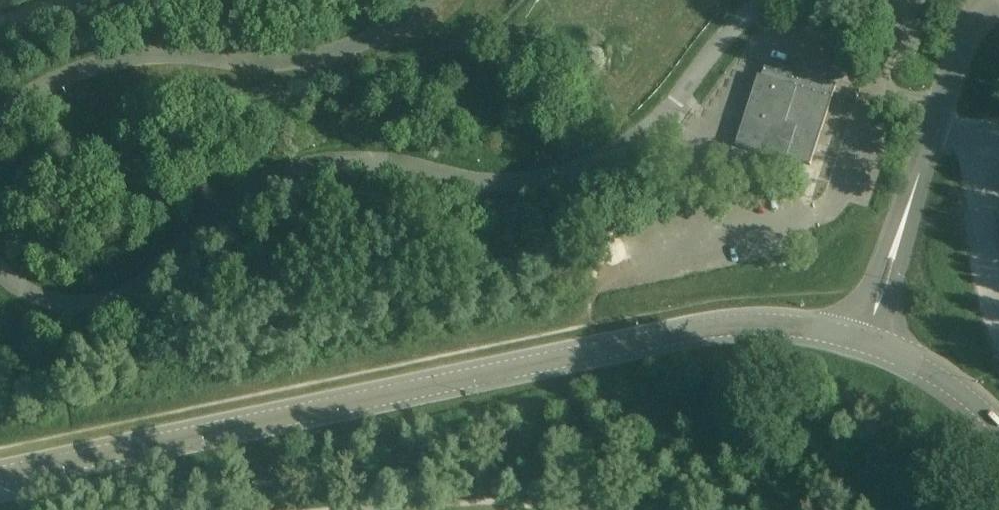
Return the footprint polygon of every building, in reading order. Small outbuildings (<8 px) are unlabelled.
[(88,5),(177,1),(177,9),(208,8),(207,0),(88,0),(88,5)] [(837,86),(766,63),(761,78),(758,77),(735,147),(780,162),(782,157),(810,167),(837,86)]
